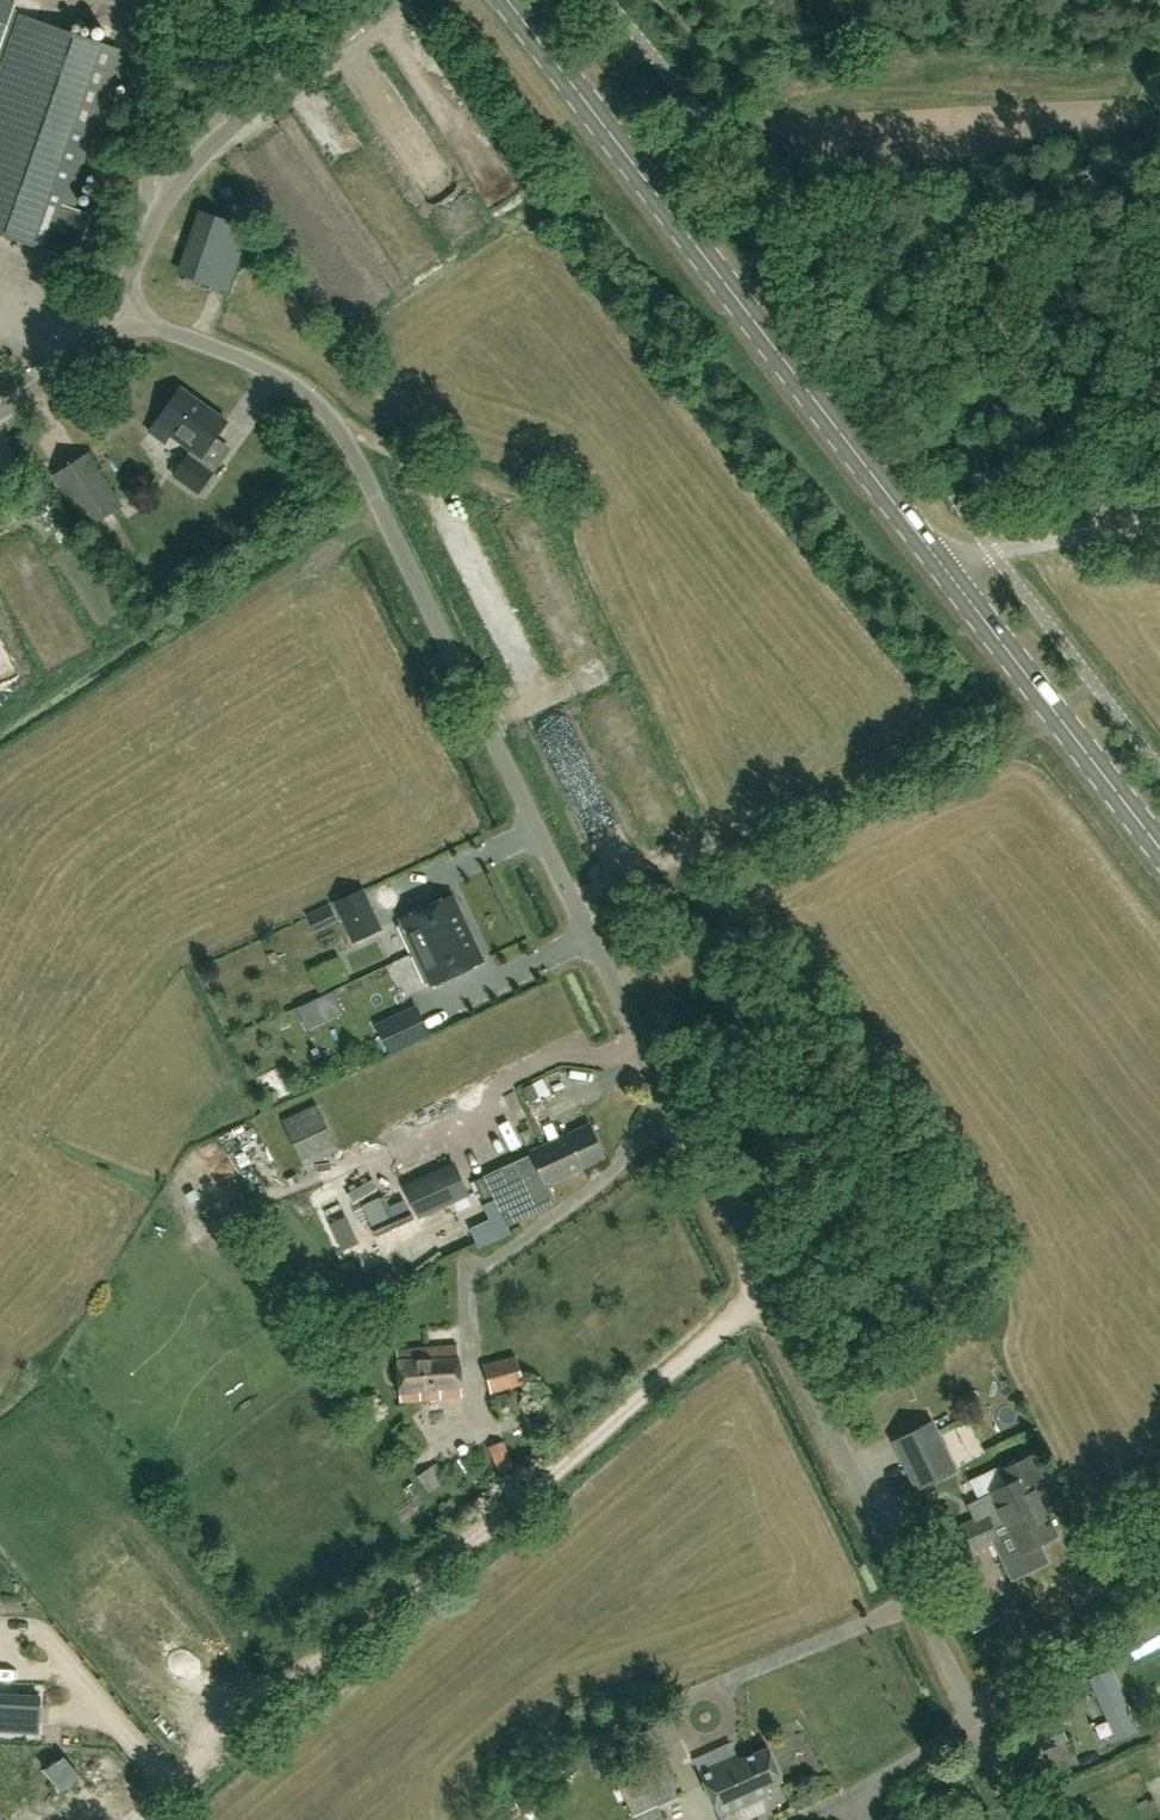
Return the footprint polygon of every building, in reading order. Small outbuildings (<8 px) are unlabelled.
[(9,2),(0,0),(0,52),(1,52),(9,2)] [(126,53),(21,16),(0,78),(0,234),(77,260),(93,214),(73,207),(126,53)] [(225,196),(232,195),(230,188),(223,189),(225,196)] [(226,282),(243,246),(203,227),(186,263),(226,282)] [(202,458),(228,422),(182,388),(159,420),(174,431),(171,435),(195,452),(192,456),(189,454),(174,475),(200,494),(215,473),(198,460),(200,457),(202,458)] [(88,528),(122,506),(87,453),(53,475),(88,528)] [(501,950),(471,886),(419,910),(449,974),(501,950)] [(365,888),(335,903),(344,923),(354,945),(385,930),(375,909),(365,888)] [(391,1049),(405,1043),(393,1018),(379,1024),(391,1049)] [(303,1166),(339,1150),(318,1104),(282,1120),(303,1166)] [(548,1183),(605,1156),(591,1124),(531,1152),(532,1153),(483,1175),(507,1226),(554,1204),(555,1199),(548,1183)] [(455,1159),(403,1183),(418,1218),(470,1195),(455,1159)] [(396,1235),(402,1247),(442,1225),(436,1213),(396,1235)] [(401,1402),(462,1398),(459,1346),(398,1350),(401,1402)] [(492,1392),(524,1383),(516,1356),(484,1364),(492,1392)] [(928,1423),(892,1442),(918,1489),(954,1469),(928,1423)] [(499,1473),(514,1467),(504,1441),(488,1446),(499,1473)] [(993,1491),(993,1492),(968,1504),(975,1519),(981,1532),(993,1527),(1006,1520),(1041,1504),(1032,1485),(1045,1478),(1033,1454),(998,1471),(1005,1485),(993,1491)] [(428,1493),(444,1484),(432,1466),(417,1475),(428,1493)] [(1056,1535),(1041,1504),(1006,1520),(1019,1547),(1001,1556),(1012,1579),(1038,1567),(1036,1563),(1046,1558),(1039,1543),(1056,1535)] [(981,1532),(975,1519),(961,1526),(974,1551),(999,1539),(993,1527),(981,1532)] [(1138,1728),(1111,1668),(1088,1678),(1116,1738),(1138,1728)] [(0,1689),(0,1728),(40,1729),(42,1691),(0,1689)] [(1042,1748),(1067,1738),(1060,1720),(1036,1730),(1042,1748)] [(768,1787),(784,1780),(769,1746),(740,1759),(737,1753),(700,1770),(721,1816),(771,1793),(768,1787)] [(64,1754),(48,1767),(63,1786),(80,1772),(64,1754)] [(658,1805),(682,1794),(664,1755),(616,1776),(636,1819),(664,1819),(658,1805)]
